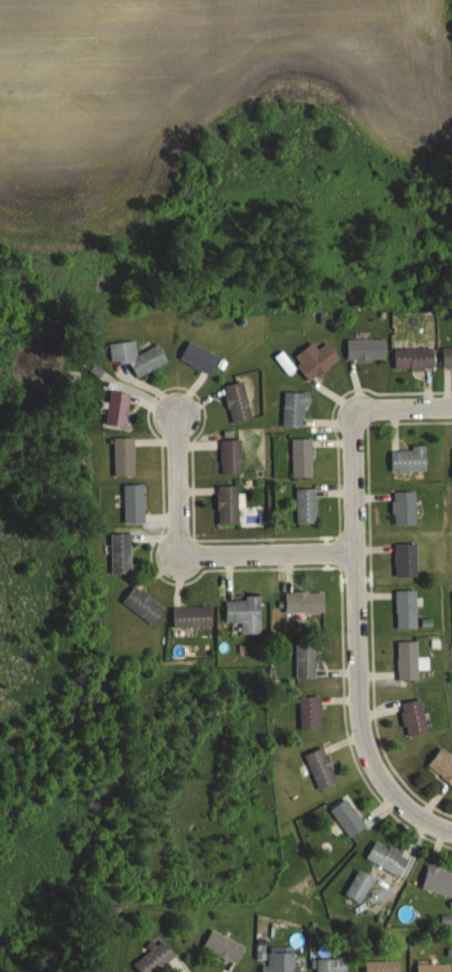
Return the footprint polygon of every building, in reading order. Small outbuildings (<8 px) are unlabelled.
[(347,360),(385,360),(385,340),(347,340),(347,360)] [(111,365),(133,363),(134,372),(165,369),(163,348),(136,351),(135,342),(109,345),(111,365)] [(180,360),(211,374),(219,356),(188,342),(180,360)] [(340,363),(329,343),(317,350),(314,344),(293,355),(308,381),(340,363)] [(443,348),(443,369),(451,369),(451,348),(443,348)] [(394,370),(433,370),(433,349),(394,349),(394,370)] [(233,424),(254,419),(242,381),(222,387),(233,424)] [(128,393),(108,392),(106,426),(126,427),(128,393)] [(283,427),(306,427),(306,393),(283,393),(283,427)] [(114,438),(114,476),(134,476),(134,438),(114,438)] [(312,477),(312,439),(292,439),(292,477),(312,477)] [(241,440),(221,440),(221,475),(241,475),(241,440)] [(391,472),(426,472),(426,449),(391,449),(391,472)] [(124,523),(144,523),(144,485),(124,485),(124,523)] [(237,487),(218,487),(218,525),(237,525),(237,487)] [(296,490),(296,523),(317,523),(317,490),(296,490)] [(415,493),(393,493),(393,525),(415,525),(415,493)] [(111,535),(111,573),(131,573),(131,535),(111,535)] [(416,577),(416,543),(395,543),(395,577),(416,577)] [(122,605),(154,623),(165,605),(132,586),(122,605)] [(396,629),(416,629),(416,590),(396,590),(396,629)] [(323,591),(285,591),(285,612),(323,612),(323,591)] [(260,634),(260,598),(226,598),(226,622),(241,622),(241,634),(260,634)] [(172,607),(172,627),(212,627),(212,607),(172,607)] [(397,642),(397,681),(418,681),(418,642),(397,642)] [(295,678),(318,678),(318,643),(295,643),(295,678)] [(300,729),(321,729),(321,696),(300,696),(300,729)] [(407,738),(428,732),(420,699),(399,705),(407,738)] [(337,784),(325,748),(305,755),(318,791),(337,784)] [(451,785),(451,756),(440,748),(427,767),(451,785)] [(347,837),(364,828),(347,799),(331,809),(347,837)] [(410,860),(377,839),(366,857),(398,878),(410,860)] [(451,897),(451,873),(427,866),(421,890),(451,897)] [(374,878),(358,869),(343,895),(360,904),(374,878)] [(245,948),(212,930),(202,947),(235,965),(245,948)] [(139,971),(156,971),(176,956),(163,940),(133,965),(139,971)] [(262,971),(298,971),(297,949),(268,949),(268,965),(262,965),(262,971)] [(346,959),(317,959),(317,971),(346,971),(346,959)] [(364,961),(364,971),(399,971),(399,961),(364,961)] [(416,964),(416,971),(449,971),(449,964),(416,964)]
